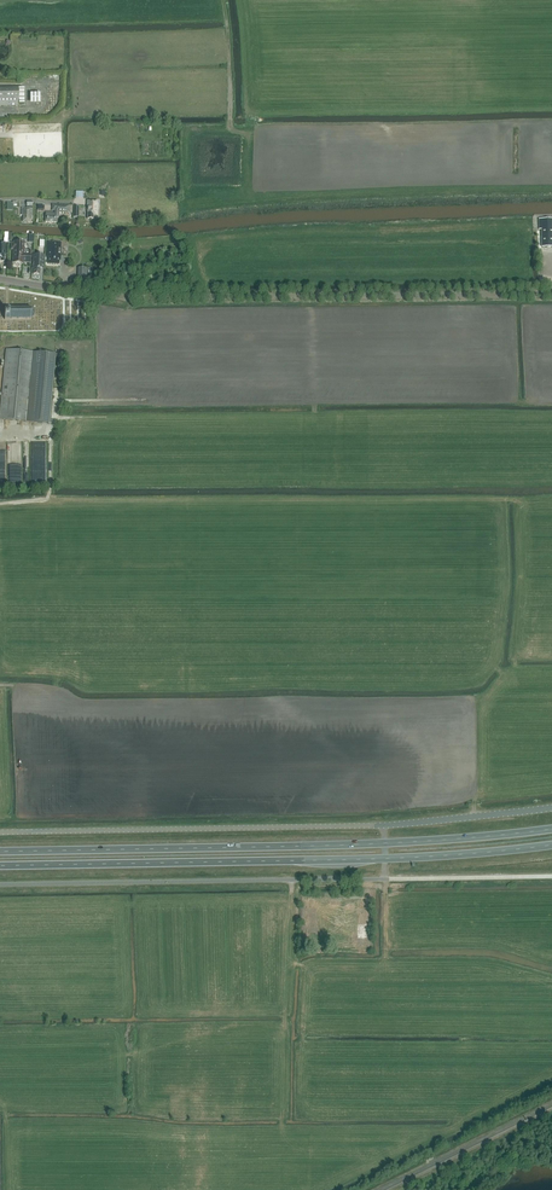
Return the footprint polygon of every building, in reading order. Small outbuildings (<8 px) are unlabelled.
[(19,106),(18,88),(0,89),(0,106),(19,106)] [(30,93),(30,103),(40,103),(40,93),(30,93)] [(32,220),(33,201),(27,201),(26,208),(22,208),(22,215),(23,215),(23,222),(29,222),(29,220),(32,220)] [(88,211),(88,220),(93,220),(93,216),(97,216),(98,202),(87,201),(87,211),(88,211)] [(46,213),(45,223),(57,223),(57,217),(59,218),(59,213),(61,212),(72,212),(73,206),(70,206),(59,206),(59,210),(55,209),(55,214),(46,213)] [(539,219),(539,230),(541,230),(542,248),(551,248),(551,219),(539,219)] [(3,239),(3,243),(0,243),(0,261),(4,261),(4,254),(7,254),(7,243),(8,243),(8,239),(8,233),(4,232),(4,239),(3,239)] [(14,241),(14,243),(12,243),(11,248),(14,248),(13,263),(23,263),(23,262),(30,262),(31,250),(24,250),(24,242),(14,241)] [(47,242),(47,257),(48,257),(48,264),(59,264),(59,256),(60,256),(61,243),(47,242)] [(33,269),(33,274),(39,275),(40,269),(44,269),(45,255),(33,255),(32,268),(33,269)] [(88,268),(78,267),(78,277),(87,278),(88,268)] [(31,308),(5,308),(5,312),(4,312),(4,317),(5,317),(5,319),(30,319),(34,316),(34,311),(31,308)] [(48,424),(55,354),(6,349),(0,410),(0,419),(48,424)]
